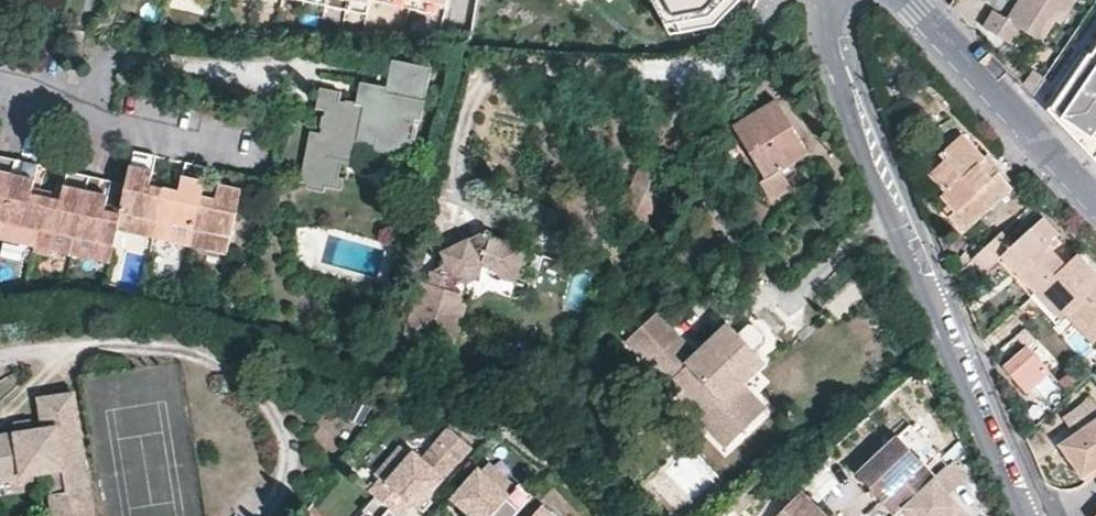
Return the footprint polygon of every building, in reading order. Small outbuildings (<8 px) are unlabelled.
[(347,1),(344,0),(324,0),(323,6),(345,11),(347,1)] [(347,1),(368,6),(390,10),(390,5),(391,0),(344,0),(347,1)] [(390,5),(411,10),(413,0),(391,0),(390,5)] [(581,9),(589,0),(573,0),(581,9)] [(677,25),(708,27),(729,0),(664,0),(677,25)] [(1075,0),(1023,0),(1010,22),(995,13),(985,29),(997,36),(1014,46),(1023,32),(1042,44),(1055,23),(1060,26),(1075,0)] [(366,16),(368,6),(347,1),(345,11),(366,16)] [(440,6),(420,2),(417,11),(438,16),(440,6)] [(390,10),(368,6),(366,16),(388,20),(390,10)] [(1095,161),(1095,54),(1094,56),(1088,52),(1084,49),(1047,104),(1051,106),(1048,110),(1095,161)] [(432,76),(391,68),(386,94),(375,92),(370,92),(368,93),(367,96),(366,99),(364,107),(358,105),(358,103),(350,101),(345,100),(344,103),(341,102),(343,92),(321,88),(317,108),(327,110),(326,118),(322,117),(320,127),(324,128),(323,134),(311,131),(301,180),(322,185),(323,180),(340,183),(344,159),(350,161),(354,140),(360,141),(361,136),(379,140),(377,146),(410,152),(413,139),(416,140),(419,128),(414,128),(417,117),(424,119),(432,76)] [(776,100),(733,126),(766,178),(760,181),(772,202),(793,188),(781,168),(809,152),(792,125),(776,100)] [(1013,192),(999,177),(997,175),(991,180),(980,166),(985,162),(983,159),(962,136),(939,156),(944,162),(930,174),(947,192),(942,196),(950,205),(956,211),(951,215),(966,233),(1013,192)] [(133,150),(125,184),(119,212),(116,229),(153,238),(165,187),(150,184),(157,156),(146,153),(133,150)] [(997,175),(999,177),(1004,173),(988,154),(983,159),(985,162),(980,166),(991,180),(997,175)] [(15,160),(4,157),(0,156),(0,229),(15,160)] [(38,165),(31,163),(15,160),(0,229),(0,238),(35,246),(47,196),(32,193),(38,165)] [(153,238),(190,246),(202,196),(208,167),(195,164),(185,162),(179,191),(165,187),(153,238)] [(668,179),(641,167),(622,208),(650,221),(668,179)] [(226,255),(244,175),(234,173),(221,170),(215,198),(202,196),(190,246),(226,255)] [(71,254),(88,176),(78,173),(66,171),(60,199),(47,196),(35,246),(71,254)] [(104,209),(110,180),(103,179),(88,176),(71,254),(109,261),(116,229),(119,212),(104,209)] [(1002,232),(975,257),(987,271),(997,261),(1004,255),(1038,293),(1066,265),(1053,252),(1060,246),(1055,239),(1061,234),(1044,216),(1014,244),(1002,232)] [(422,287),(405,340),(456,356),(471,313),(469,307),(464,301),(455,298),(458,288),(471,291),(483,285),(484,281),(520,291),(532,253),(493,241),(489,232),(440,254),(449,273),(432,281),(430,290),(422,287)] [(1012,278),(1032,299),(1038,293),(1004,255),(997,261),(1012,278)] [(1077,255),(1066,265),(1038,293),(1063,320),(1068,314),(1074,309),(1095,332),(1095,275),(1077,255)] [(1038,293),(1032,299),(1043,311),(1056,325),(1063,320),(1038,293)] [(1068,314),(1095,343),(1095,342),(1095,332),(1074,309),(1068,314)] [(680,337),(651,365),(729,445),(756,419),(731,394),(743,382),(766,360),(756,350),(764,343),(766,337),(759,329),(755,325),(747,326),(739,333),(730,324),(698,356),(680,337)] [(1027,393),(1049,373),(1028,349),(1006,368),(1016,381),(1027,393)] [(768,407),(743,382),(731,394),(756,419),(768,407)] [(38,398),(43,428),(0,434),(0,481),(39,475),(43,479),(48,482),(52,515),(93,515),(74,392),(38,398)] [(1061,446),(1083,479),(1095,470),(1095,421),(1061,446)] [(386,472),(373,486),(379,492),(400,510),(413,495),(419,501),(428,508),(437,497),(432,493),(463,457),(440,437),(426,454),(417,446),(414,450),(390,477),(386,472)] [(859,476),(897,515),(905,507),(935,479),(936,477),(898,437),(859,476)] [(390,477),(414,450),(406,443),(383,470),(386,472),(390,477)] [(493,459),(487,466),(514,490),(520,483),(493,459)] [(822,461),(800,484),(835,515),(857,492),(822,461)] [(483,463),(455,495),(479,515),(489,515),(494,511),(495,513),(501,506),(511,515),(516,515),(537,492),(523,479),(520,483),(514,490),(487,466),(483,463)] [(935,479),(905,507),(913,515),(967,515),(969,514),(935,479)] [(405,515),(400,510),(379,492),(367,506),(370,509),(378,515),(377,515),(404,515),(405,515)] [(802,494),(781,515),(825,515),(802,494)] [(547,500),(534,515),(565,515),(547,500)] [(501,506),(495,513),(499,515),(511,515),(501,506)]
